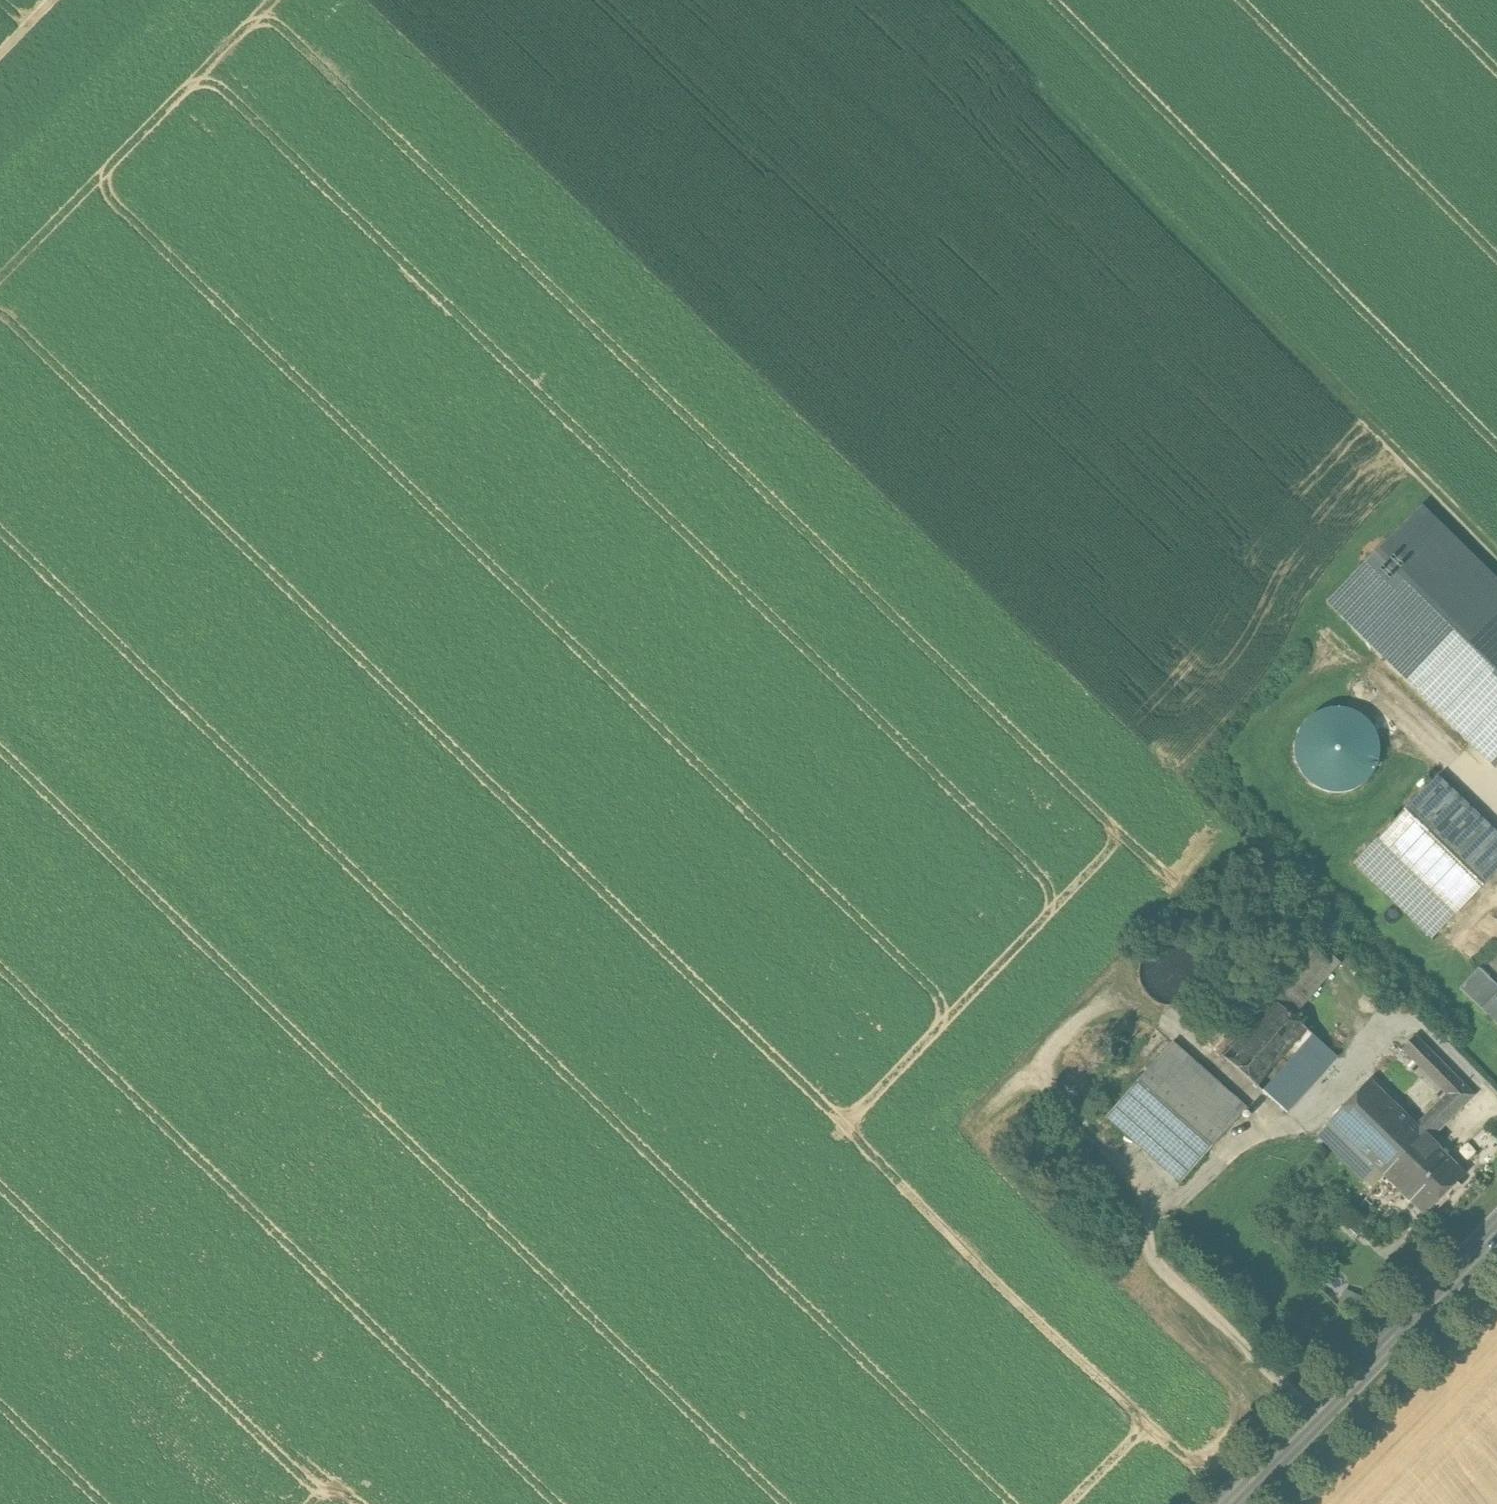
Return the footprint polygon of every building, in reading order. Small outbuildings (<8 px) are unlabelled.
[(1496,766),(1496,581),(1422,508),(1329,602),(1496,766)] [(1376,772),(1382,757),(1381,742),(1376,727),(1366,716),(1352,708),(1337,706),(1322,709),(1309,716),(1299,728),(1294,743),(1294,758),(1299,773),(1310,784),(1323,792),(1338,794),(1353,791),(1367,784),(1376,772)] [(1438,777),(1395,821),(1382,835),(1379,838),(1456,913),(1496,871),(1496,835),(1438,777)] [(1456,913),(1379,838),(1355,863),(1432,938),(1456,913)] [(1341,963),(1312,938),(1288,965),(1306,981),(1317,990),(1341,963)] [(1288,965),(1214,1048),(1262,1091),(1312,1034),(1293,1018),(1282,1008),(1306,981),(1288,965)] [(1460,988),(1482,1009),(1496,993),(1496,985),(1480,968),(1460,988)] [(1306,981),(1282,1008),(1293,1018),(1317,991),(1316,990),(1317,990),(1306,981)] [(1496,997),(1496,996),(1496,993),(1482,1009),(1496,1024),(1496,998),(1496,997)] [(1312,1034),(1262,1091),(1287,1113),(1337,1056),(1312,1034)] [(1442,1099),(1416,1126),(1430,1140),(1475,1095),(1416,1036),(1402,1049),(1412,1059),(1447,1094),(1442,1099)] [(1247,1109),(1172,1043),(1138,1081),(1213,1147),(1247,1109)] [(1447,1094),(1412,1059),(1407,1064),(1442,1099),(1447,1094)] [(1213,1147),(1138,1081),(1107,1117),(1181,1183),(1213,1147)] [(1416,1126),(1371,1081),(1330,1122),(1350,1141),(1372,1163),(1377,1168),(1425,1215),(1465,1174),(1430,1140),(1416,1126)] [(1330,1122),(1318,1135),(1337,1154),(1350,1141),(1330,1122)] [(1372,1163),(1350,1141),(1337,1154),(1360,1176),(1372,1163)] [(1372,1163),(1360,1176),(1365,1181),(1377,1168),(1372,1163)]
